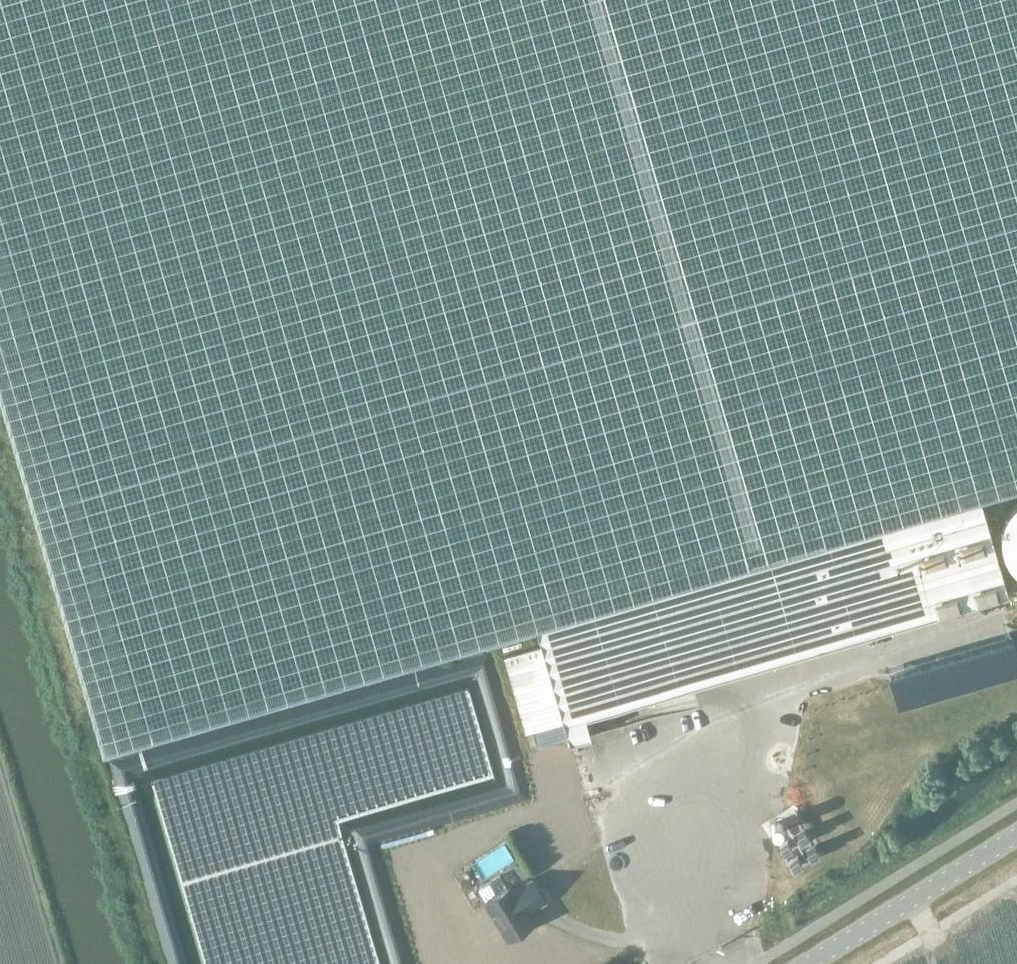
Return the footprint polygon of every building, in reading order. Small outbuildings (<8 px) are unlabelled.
[(104,755),(536,630),(981,500),(1016,490),(1016,0),(0,0),(0,397),(104,755)] [(981,500),(536,630),(542,651),(565,728),(569,742),(591,736),(585,717),(1008,594),(981,500)] [(890,675),(899,704),(1016,669),(1016,659),(1011,640),(890,675)] [(542,651),(504,662),(526,740),(565,728),(542,651)] [(638,817),(614,819),(616,847),(640,845),(638,817)] [(742,842),(741,851),(762,853),(763,844),(742,842)] [(529,874),(484,902),(507,939),(533,923),(526,912),(545,901),(529,874)] [(752,879),(751,898),(762,898),(762,879),(752,879)]
